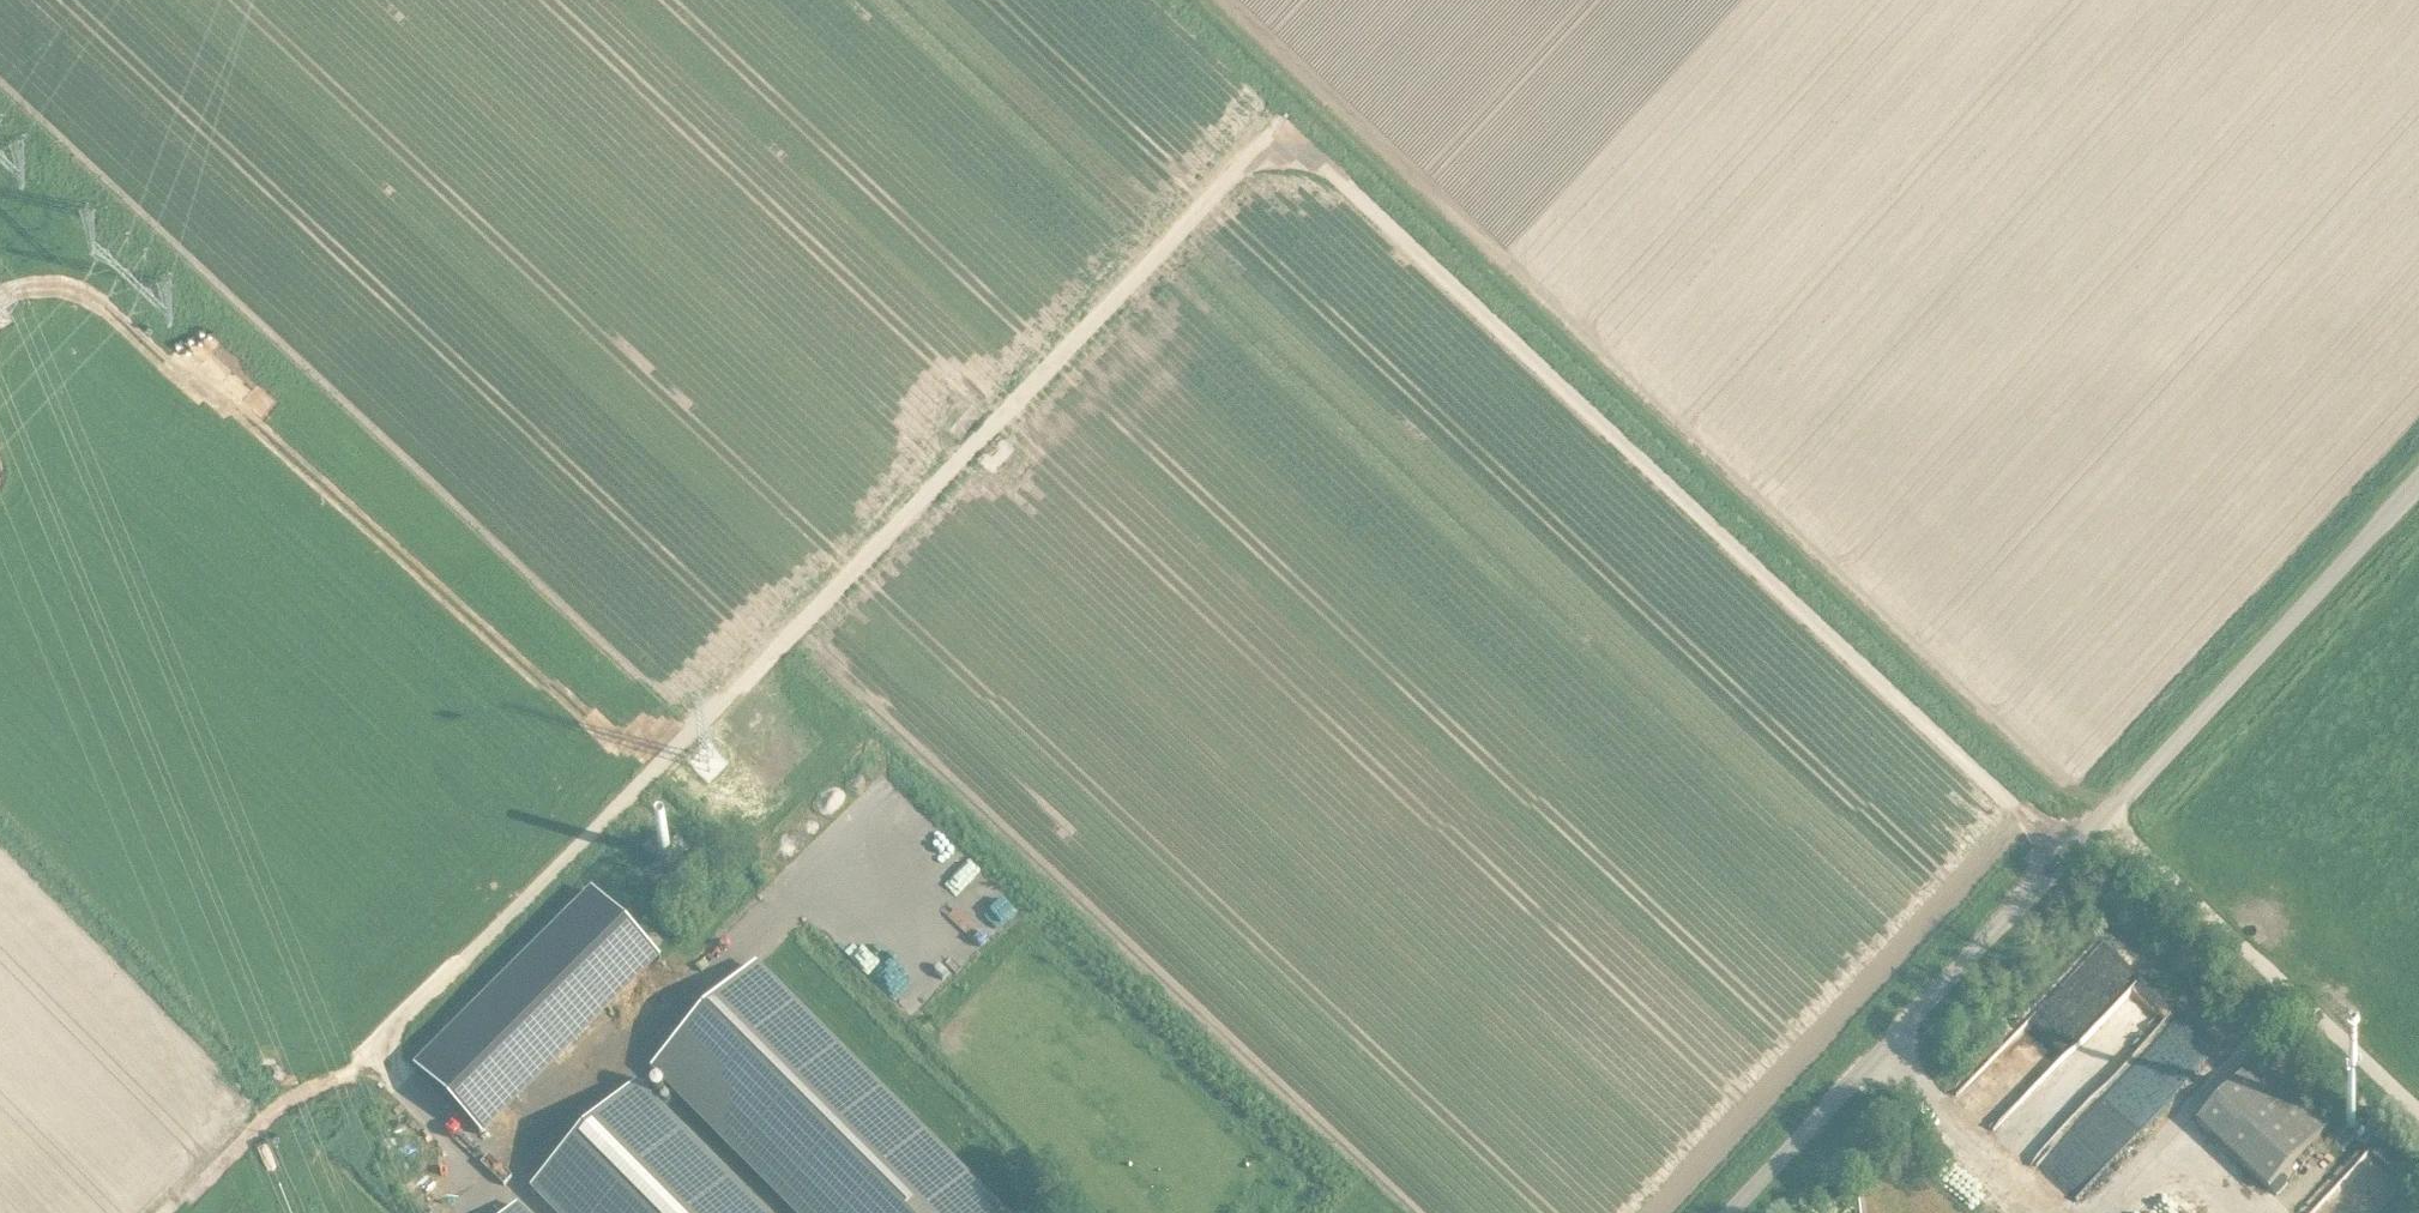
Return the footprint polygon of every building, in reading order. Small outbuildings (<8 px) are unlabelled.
[(747,973),(646,1075),(739,1168),(784,1212),(988,1212),(747,973)] [(526,1195),(543,1212),(747,1212),(627,1094),(526,1195)]
